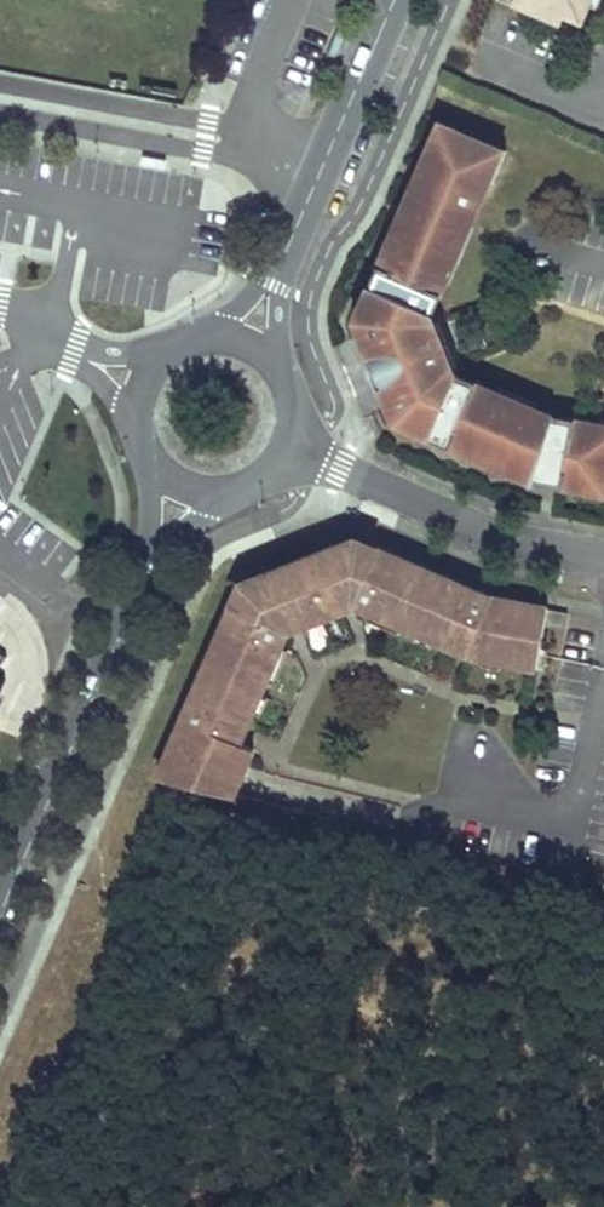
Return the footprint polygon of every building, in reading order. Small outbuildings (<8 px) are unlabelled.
[(557,18),(560,11),(582,19),(590,0),(516,0),(557,18)] [(464,135),(440,125),(431,144),(442,148),(446,139),(460,145),(464,135)] [(487,145),(464,135),(460,145),(446,139),(442,148),(431,144),(402,211),(413,216),(409,225),(422,231),(419,240),(416,247),(402,241),(398,250),(387,246),(355,320),(370,358),(391,349),(400,372),(380,380),(396,419),(474,454),(477,445),(507,458),(503,467),(531,479),(586,493),(588,485),(603,488),(603,442),(600,441),(602,432),(553,419),(528,408),(525,417),(496,404),(499,395),(445,371),(423,319),(444,271),(434,266),(441,249),(449,231),(460,236),(489,169),(479,164),(487,145)] [(497,150),(487,145),(479,164),(489,169),(497,150)] [(422,231),(409,225),(413,216),(402,211),(387,246),(398,250),(402,241),(416,247),(419,240),(422,231)] [(444,271),(460,236),(449,231),(441,249),(434,266),(444,271)] [(400,372),(391,349),(370,358),(380,380),(400,372)] [(528,408),(499,395),(496,404),(525,417),(528,408)] [(507,458),(477,445),(474,454),(503,467),(507,458)] [(588,485),(586,493),(602,497),(603,490),(603,488),(588,485)] [(376,549),(355,539),(330,549),(338,569),(353,563),(361,566),(364,560),(370,563),(376,549)] [(544,625),(547,611),(547,609),(493,598),(376,549),(370,563),(364,560),(361,566),(353,563),(338,569),(330,549),(265,574),(273,594),(258,600),(255,608),(248,605),(246,612),(231,606),(160,772),(180,778),(178,784),(195,788),(218,794),(222,779),(239,783),(253,751),(238,744),(252,712),(246,709),(252,695),(258,698),(258,697),(273,663),(267,660),(273,646),(279,649),(286,632),(354,606),(370,613),(371,613),(373,607),(387,613),(385,619),(419,634),(422,628),(436,634),(434,640),(475,658),(484,660),(486,653),(501,656),(500,663),(536,670),(544,625)] [(273,594),(265,574),(241,583),(231,606),(246,612),(248,605),(255,608),(258,600),(273,594)] [(387,613),(373,607),(371,613),(385,619),(387,613)] [(547,611),(544,625),(564,628),(567,615),(547,611)] [(436,634),(422,628),(419,634),(434,640),(436,634)] [(279,649),(273,646),(267,660),(273,663),(279,649)] [(501,656),(486,653),(484,660),(500,663),(501,656)] [(252,712),(258,698),(252,695),(246,709),(252,712)] [(180,778),(160,772),(157,779),(178,784),(180,778)] [(239,783),(222,779),(218,794),(233,798),(239,783)]
